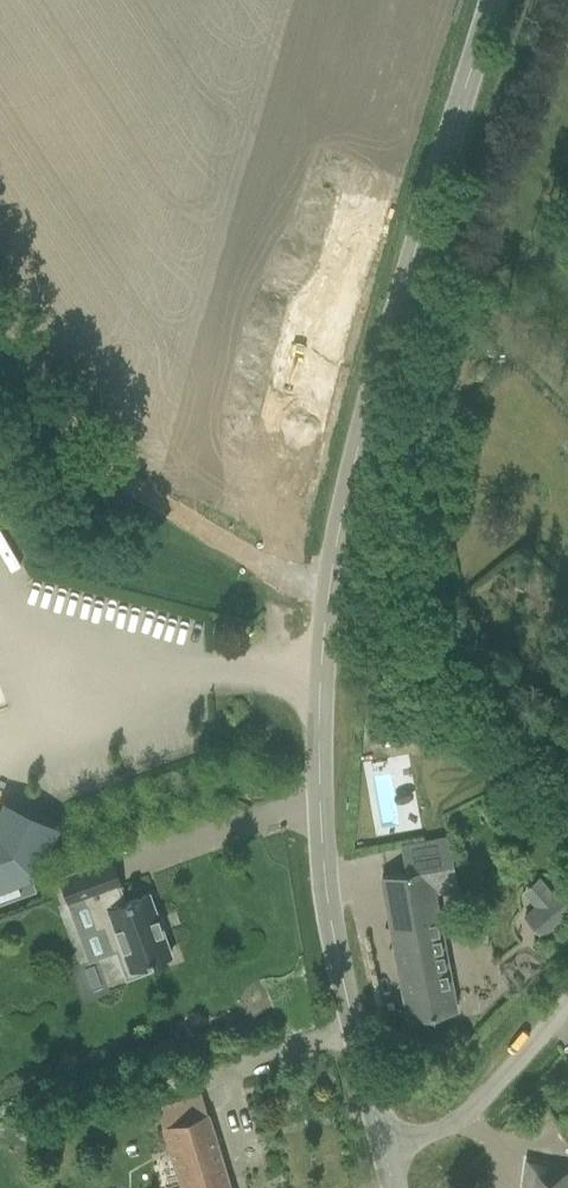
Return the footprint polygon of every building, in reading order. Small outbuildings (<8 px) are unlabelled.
[(36,889),(30,873),(33,872),(54,827),(6,805),(0,818),(0,902),(36,889)] [(112,860),(61,878),(70,903),(103,891),(114,922),(103,926),(112,950),(117,948),(128,977),(148,969),(146,964),(171,955),(149,893),(124,902),(118,885),(121,884),(112,860)] [(382,876),(409,1019),(455,1010),(429,868),(382,876)] [(565,887),(532,915),(546,931),(567,912),(567,890),(565,887)] [(156,1106),(181,1187),(231,1187),(202,1092),(156,1106)] [(528,1162),(524,1187),(567,1187),(567,1167),(528,1162)]
